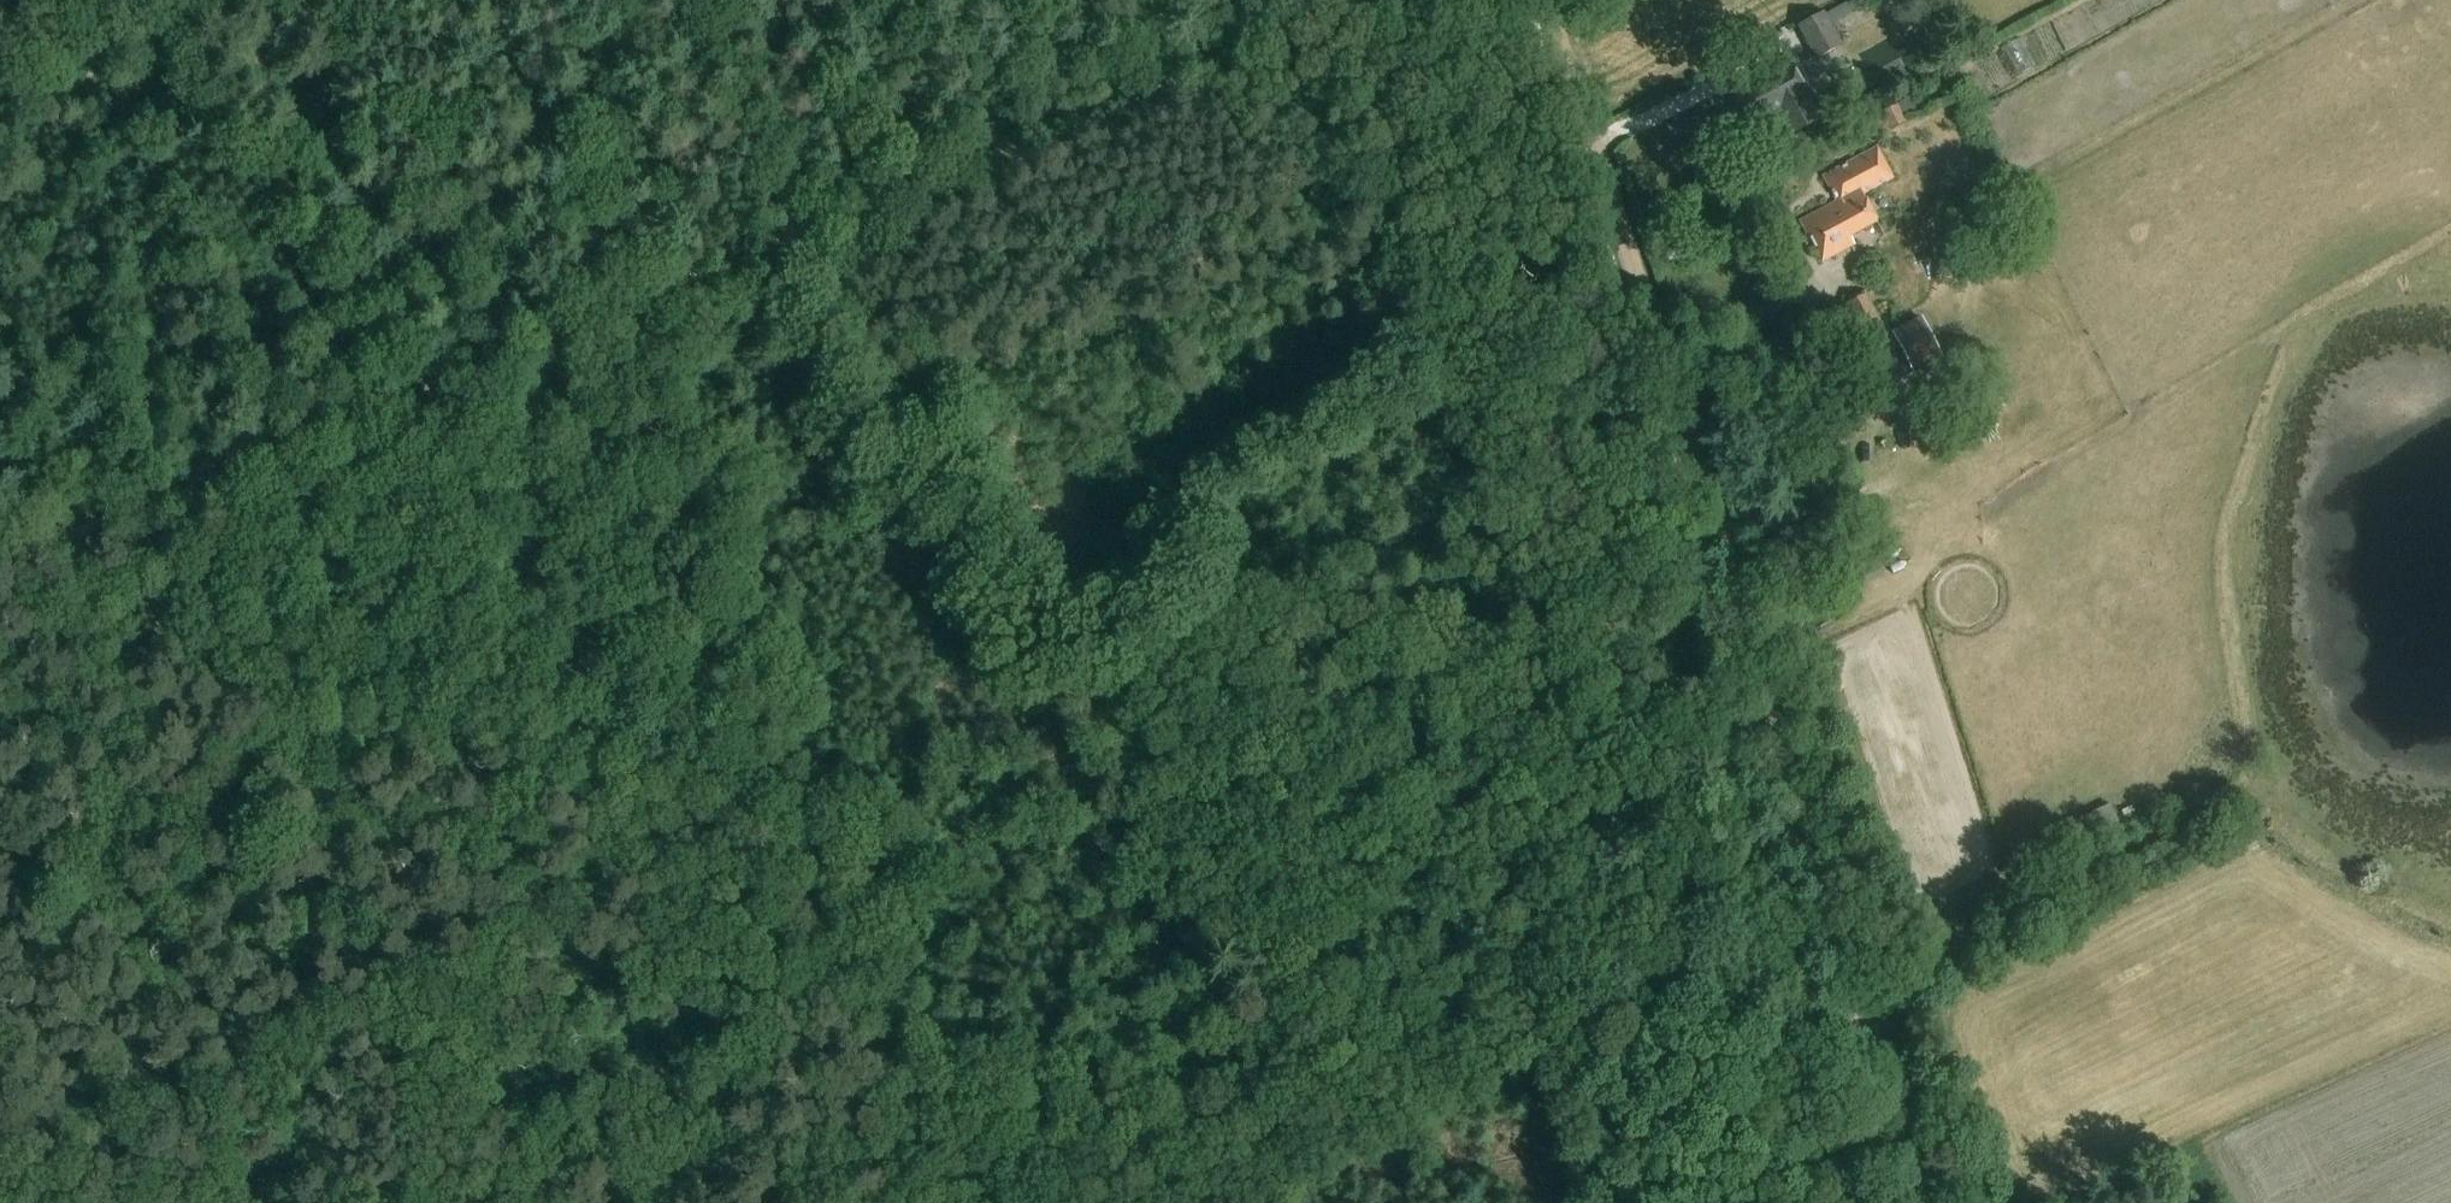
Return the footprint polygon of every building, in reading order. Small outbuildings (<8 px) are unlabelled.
[(1843,42),(1824,8),(1798,22),(1817,56),(1843,42)] [(1788,134),(1816,118),(1804,96),(1806,95),(1787,60),(1735,88),(1738,93),(1733,96),(1747,121),(1752,118),(1754,123),(1776,111),(1788,134)] [(1898,104),(1882,111),(1889,127),(1906,120),(1898,104)] [(1857,243),(1852,234),(1879,220),(1865,193),(1895,177),(1878,145),(1826,172),(1840,199),(1803,219),(1825,260),(1857,243)] [(1883,328),(1865,293),(1847,303),(1865,337),(1883,328)] [(1941,355),(1921,314),(1892,329),(1912,369),(1941,355)] [(2110,808),(2065,829),(2072,845),(2118,824),(2110,808)]
